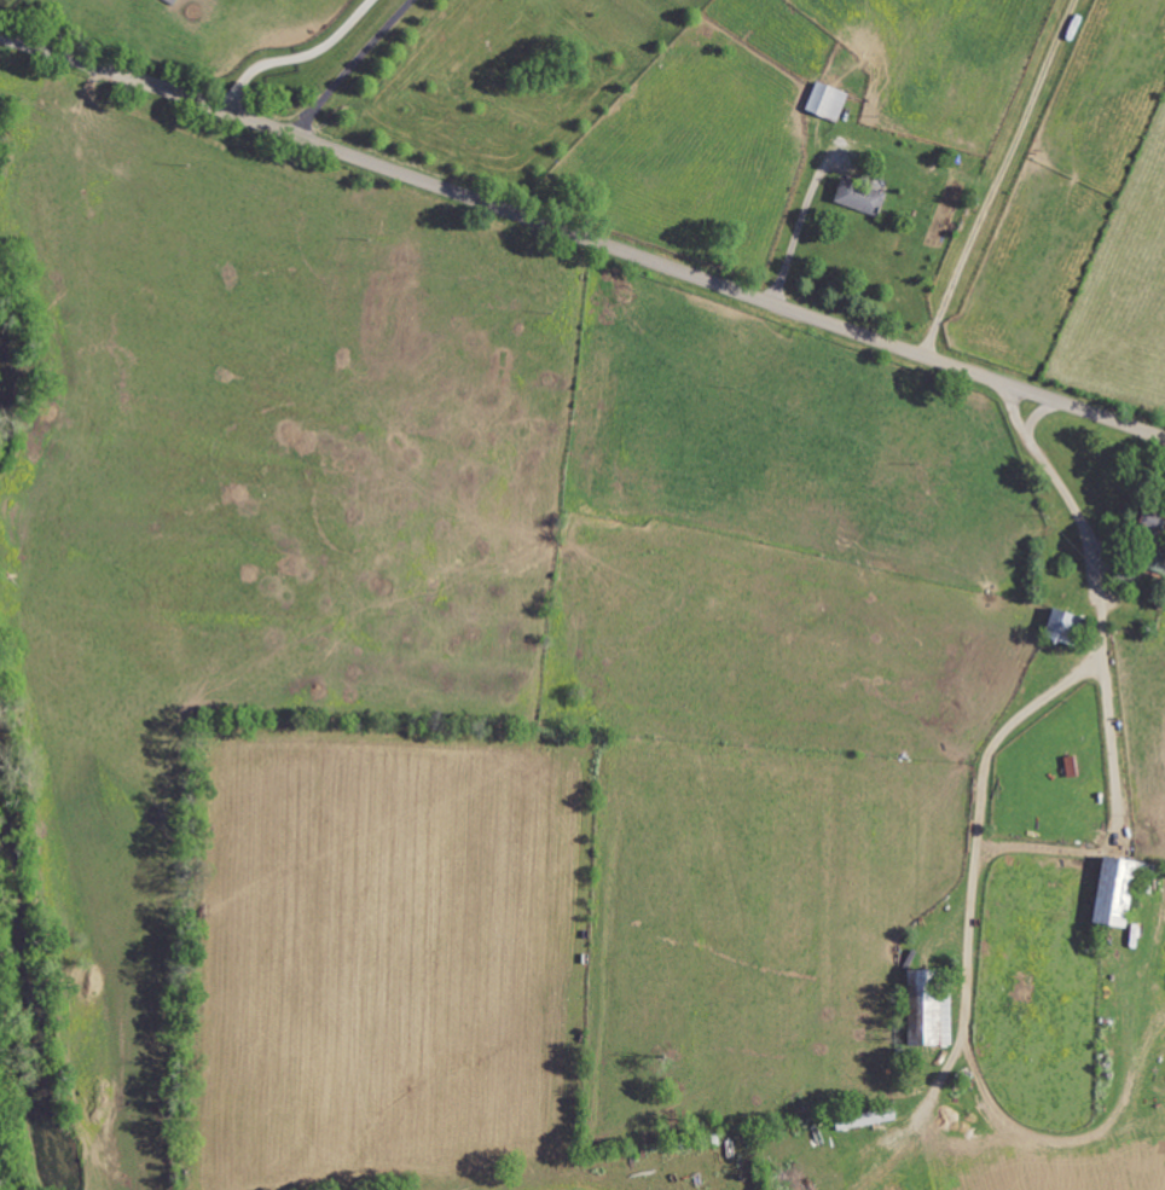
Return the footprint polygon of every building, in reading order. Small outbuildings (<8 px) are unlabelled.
[(850,91),(819,82),(810,112),(841,121),(850,91)] [(884,215),(889,191),(846,181),(840,205),(884,215)] [(1095,927),(1120,929),(1124,862),(1100,861),(1095,927)] [(947,1046),(946,994),(909,995),(910,1047),(947,1046)]
